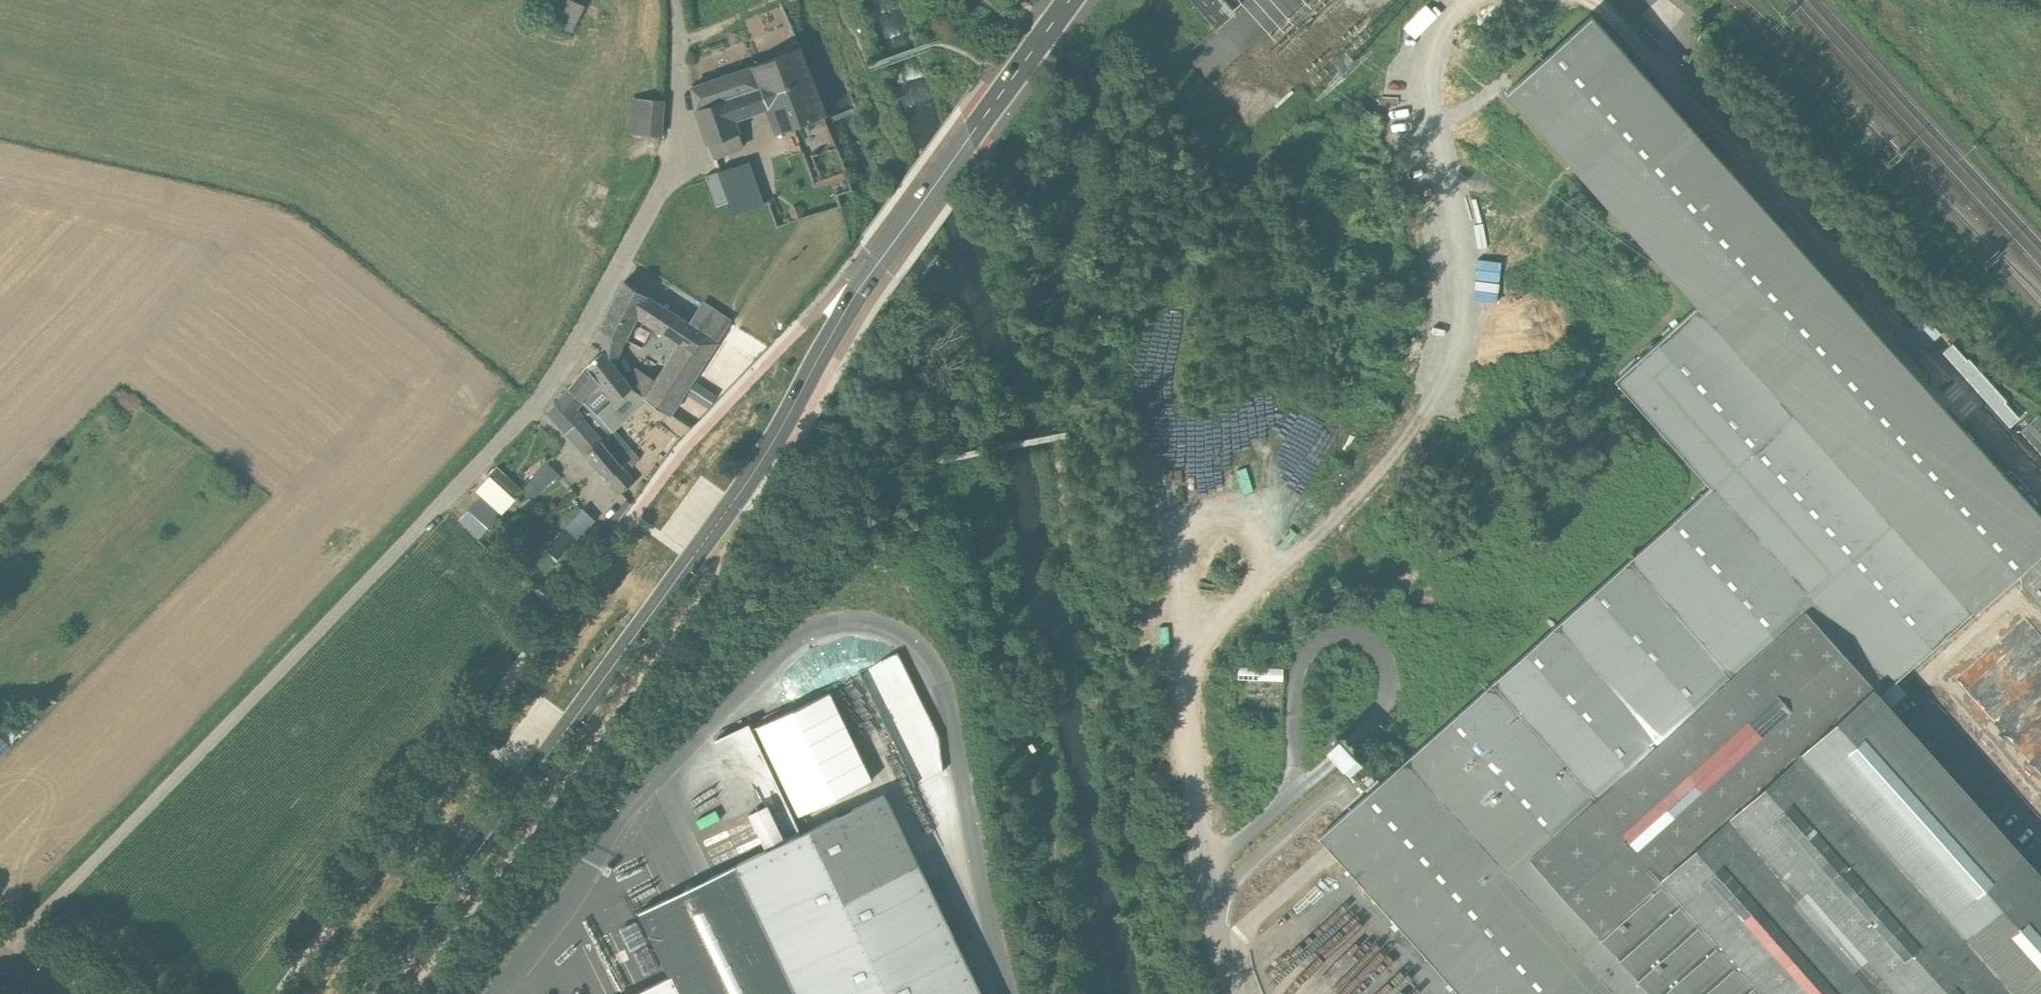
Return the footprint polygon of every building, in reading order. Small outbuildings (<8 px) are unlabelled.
[(573,25),(584,5),(574,0),(565,0),(556,17),(573,25)] [(1221,31),(1239,14),(1227,0),(1193,0),(1221,31)] [(1592,14),(1507,90),(1703,308),(1973,610),(2040,549),(2040,514),(1592,14)] [(692,88),(696,110),(760,87),(765,101),(786,94),(799,127),(824,117),(826,116),(823,107),(833,103),(829,92),(819,96),(801,48),(692,88)] [(696,110),(709,146),(740,134),(737,122),(766,112),(775,135),(799,127),(786,94),(765,101),(760,87),(696,110)] [(663,100),(634,98),(630,134),(660,136),(663,100)] [(717,207),(729,203),(731,202),(721,172),(706,176),(717,207)] [(801,206),(789,210),(793,221),(805,217),(801,206)] [(644,398),(653,405),(670,416),(718,342),(625,281),(600,328),(604,330),(604,352),(616,368),(617,367),(626,343),(638,320),(678,345),(656,380),(636,368),(628,381),(627,383),(632,390),(644,398)] [(1457,993),(1652,993),(1599,935),(1566,899),(1556,908),(1529,877),(1538,868),(1530,859),(1806,613),(1874,689),(1889,706),(1906,691),(1895,680),(1973,610),(1703,308),(1616,385),(1714,495),(1323,844),(1457,993)] [(614,404),(632,390),(627,383),(628,381),(617,367),(616,368),(604,352),(589,363),(587,366),(570,386),(582,401),(588,407),(591,412),(596,418),(599,415),(612,403),(614,404)] [(609,435),(596,418),(591,412),(588,407),(582,401),(570,386),(548,412),(565,430),(581,417),(601,441),(609,435)] [(2020,428),(2040,452),(2040,418),(2037,413),(2020,428)] [(601,441),(624,468),(630,462),(625,456),(632,450),(615,430),(613,432),(599,415),(596,418),(609,435),(601,441)] [(586,454),(601,441),(581,417),(565,430),(586,454)] [(636,482),(624,468),(601,441),(586,454),(621,494),(636,482)] [(559,476),(548,464),(530,482),(542,493),(559,476)] [(520,489),(515,485),(509,485),(504,490),(512,498),(520,489)] [(558,556),(594,520),(582,508),(566,526),(567,528),(548,546),(558,556)] [(480,538),(489,529),(470,510),(461,519),(480,538)] [(499,524),(485,537),(496,550),(511,538),(499,524)] [(566,553),(561,558),(568,565),(573,560),(566,553)] [(532,591),(543,599),(549,592),(538,583),(532,591)] [(1566,899),(1599,935),(1874,689),(1806,613),(1530,859),(1538,868),(1529,877),(1556,908),(1566,899)] [(896,651),(861,668),(884,715),(919,699),(896,651)] [(1284,677),(1285,665),(1240,664),(1239,675),(1284,677)] [(1889,706),(1874,689),(1599,935),(1652,993),(2040,993),(2040,874),(1889,706)] [(828,695),(756,729),(798,815),(869,781),(828,695)] [(11,747),(0,736),(0,758),(11,747)] [(887,794),(741,863),(804,993),(983,993),(887,794)] [(741,863),(638,912),(671,981),(678,993),(804,993),(741,863)] [(671,981),(643,993),(678,993),(671,981)]
